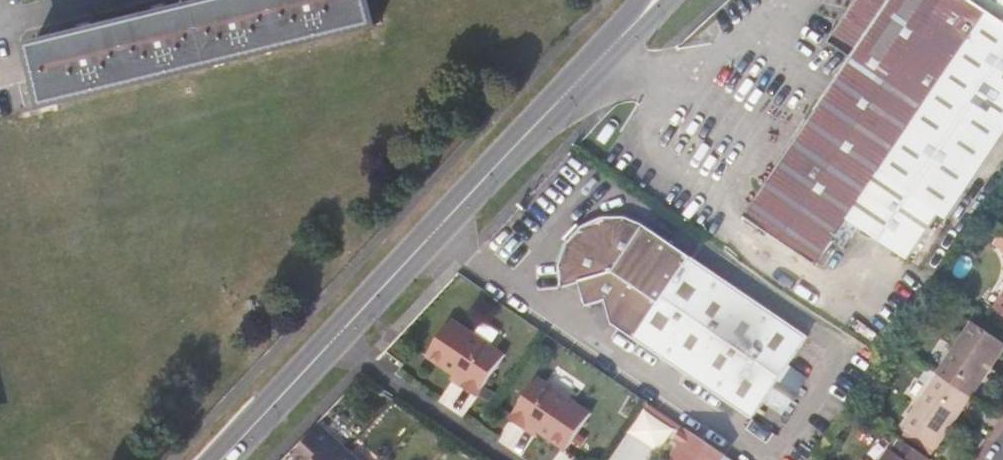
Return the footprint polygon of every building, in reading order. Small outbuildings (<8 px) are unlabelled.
[(34,48),(47,106),(375,26),(369,0),(228,0),(34,48)] [(816,266),(878,176),(947,222),(1002,140),(1002,0),(863,0),(832,45),(853,62),(746,219),(816,266)] [(599,218),(575,224),(557,242),(551,263),(555,287),(577,283),(581,305),(603,302),(607,322),(747,417),(762,395),(803,335),(728,284),(664,241),(642,231),(620,223),(599,218)] [(505,355),(451,318),(429,351),(467,378),(465,382),(479,391),(505,355)] [(938,373),(939,374),(970,394),(971,395),(1002,348),(1002,339),(973,319),(938,373)] [(937,446),(970,394),(939,374),(905,425),(937,446)] [(538,378),(512,414),(526,424),(528,421),(566,449),(590,417),(538,378)] [(299,459),(336,459),(349,447),(319,418),(289,450),(299,459)] [(871,430),(895,445),(902,438),(876,421),(871,430)] [(684,427),(675,441),(683,446),(674,459),(722,459),(726,455),(684,427)] [(895,445),(893,449),(890,448),(882,459),(928,459),(930,457),(902,438),(895,445)] [(349,447),(336,459),(363,459),(349,447)]
